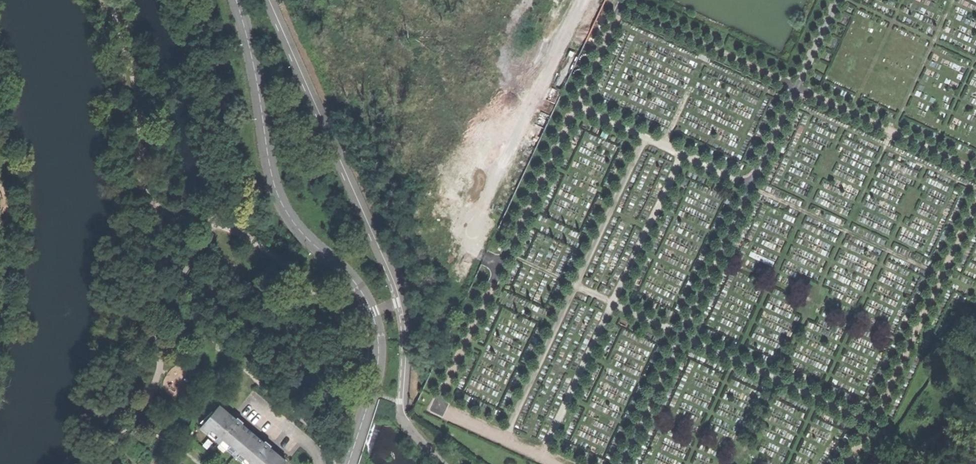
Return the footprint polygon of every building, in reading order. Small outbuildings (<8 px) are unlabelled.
[(286,463),(269,449),(271,447),(268,444),(265,441),(263,444),(241,425),(243,423),(240,420),(237,418),(235,420),(219,406),(213,413),(212,412),(206,418),(203,416),(200,418),(203,421),(201,424),(202,425),(200,428),(243,463),(285,463),(286,463)]
